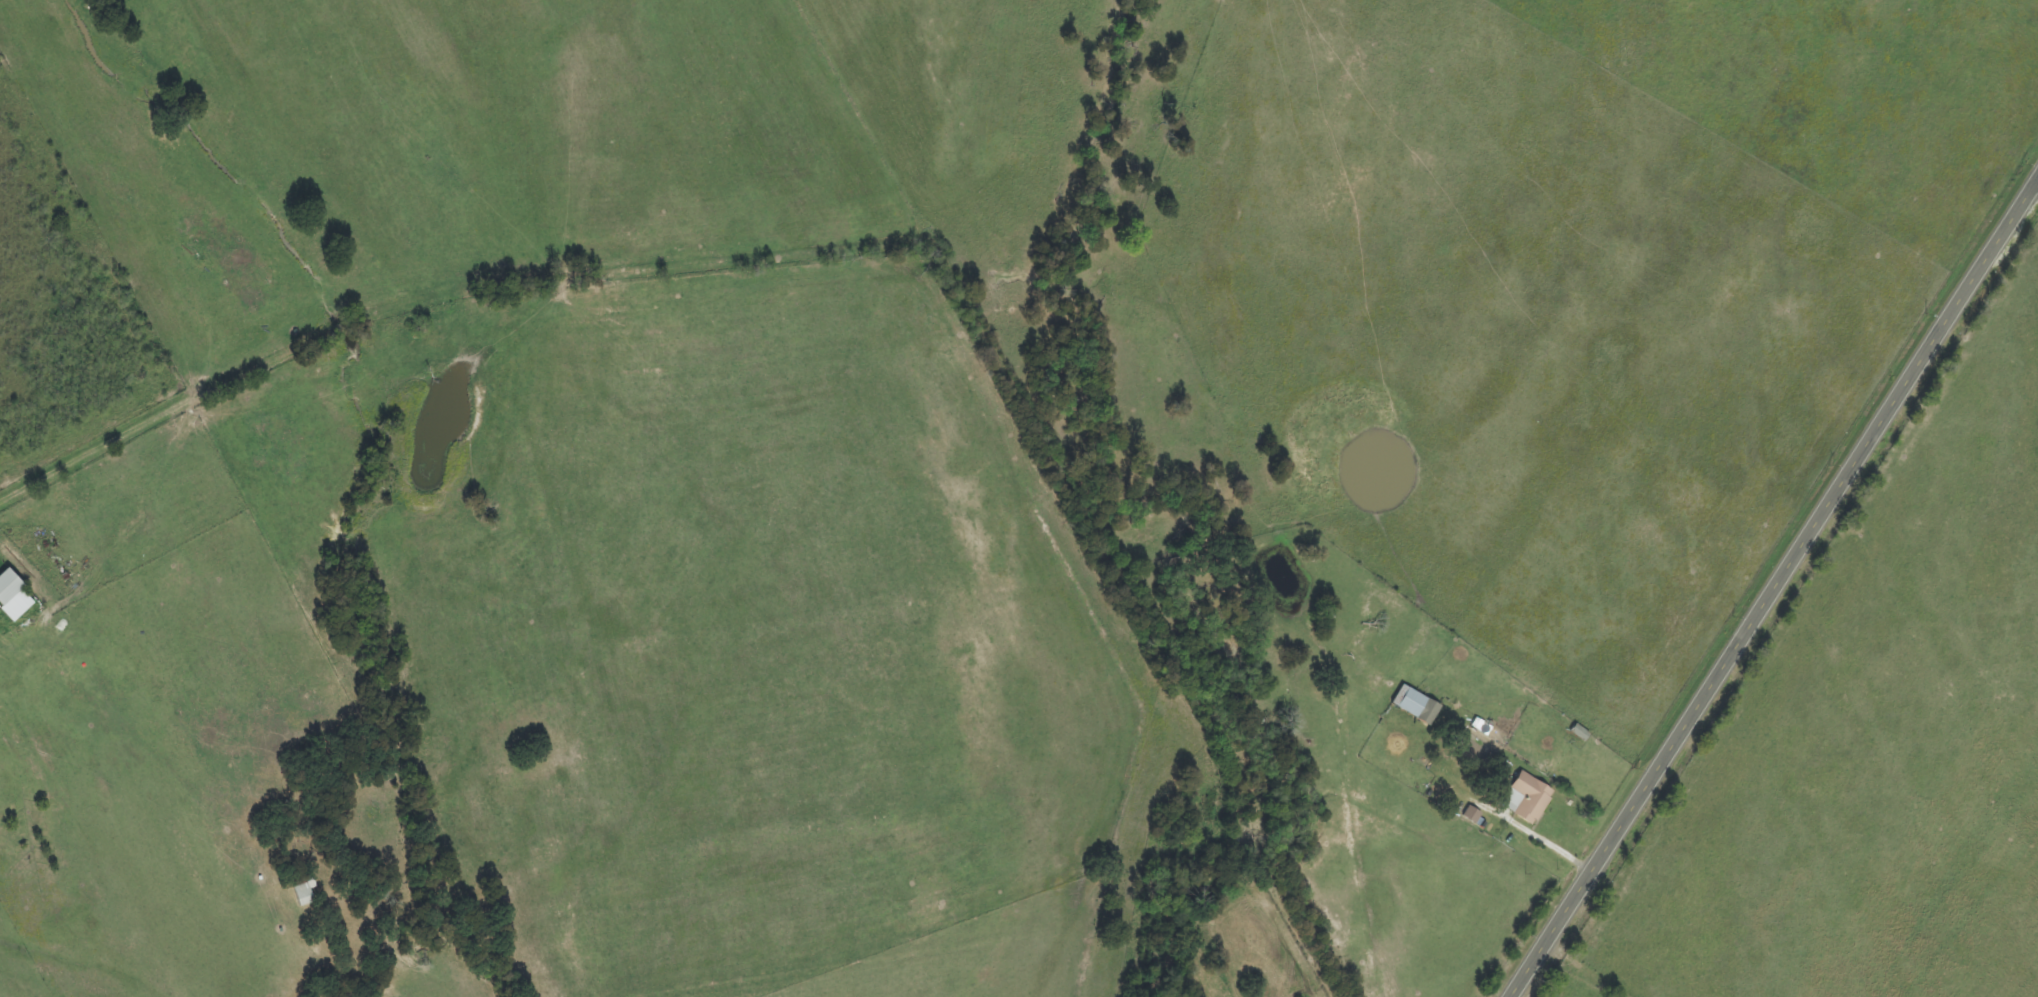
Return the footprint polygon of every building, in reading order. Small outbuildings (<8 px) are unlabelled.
[(35,604),(22,590),(25,587),(8,569),(0,577),(0,604),(3,608),(1,611),(14,624),(35,604)] [(1442,707),(1403,686),(1392,706),(1432,727),(1442,707)] [(1556,793),(1523,772),(1501,806),(1534,827),(1556,793)] [(1483,815),(1470,807),(1464,817),(1476,825),(1483,815)]
